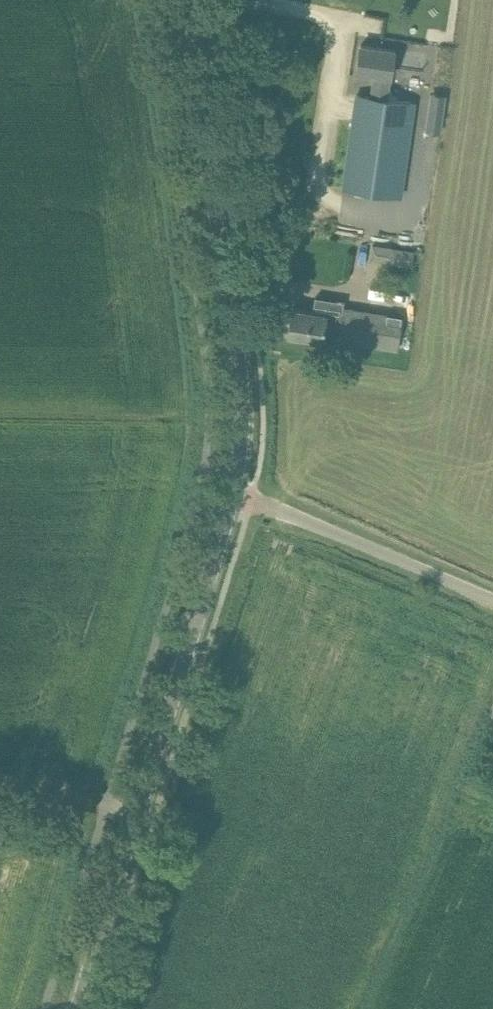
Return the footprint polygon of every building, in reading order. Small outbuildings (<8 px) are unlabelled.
[(390,77),(391,77),(395,50),(361,45),(357,73),(374,75),(371,97),(387,99),(390,77)] [(387,99),(371,97),(357,95),(344,189),(401,197),(414,103),(387,99)] [(415,251),(390,247),(388,263),(412,267),(415,251)] [(327,313),(292,308),(288,336),(323,341),(324,330),(340,332),(338,339),(398,348),(403,317),(343,308),(342,316),(327,314),(327,313)]
